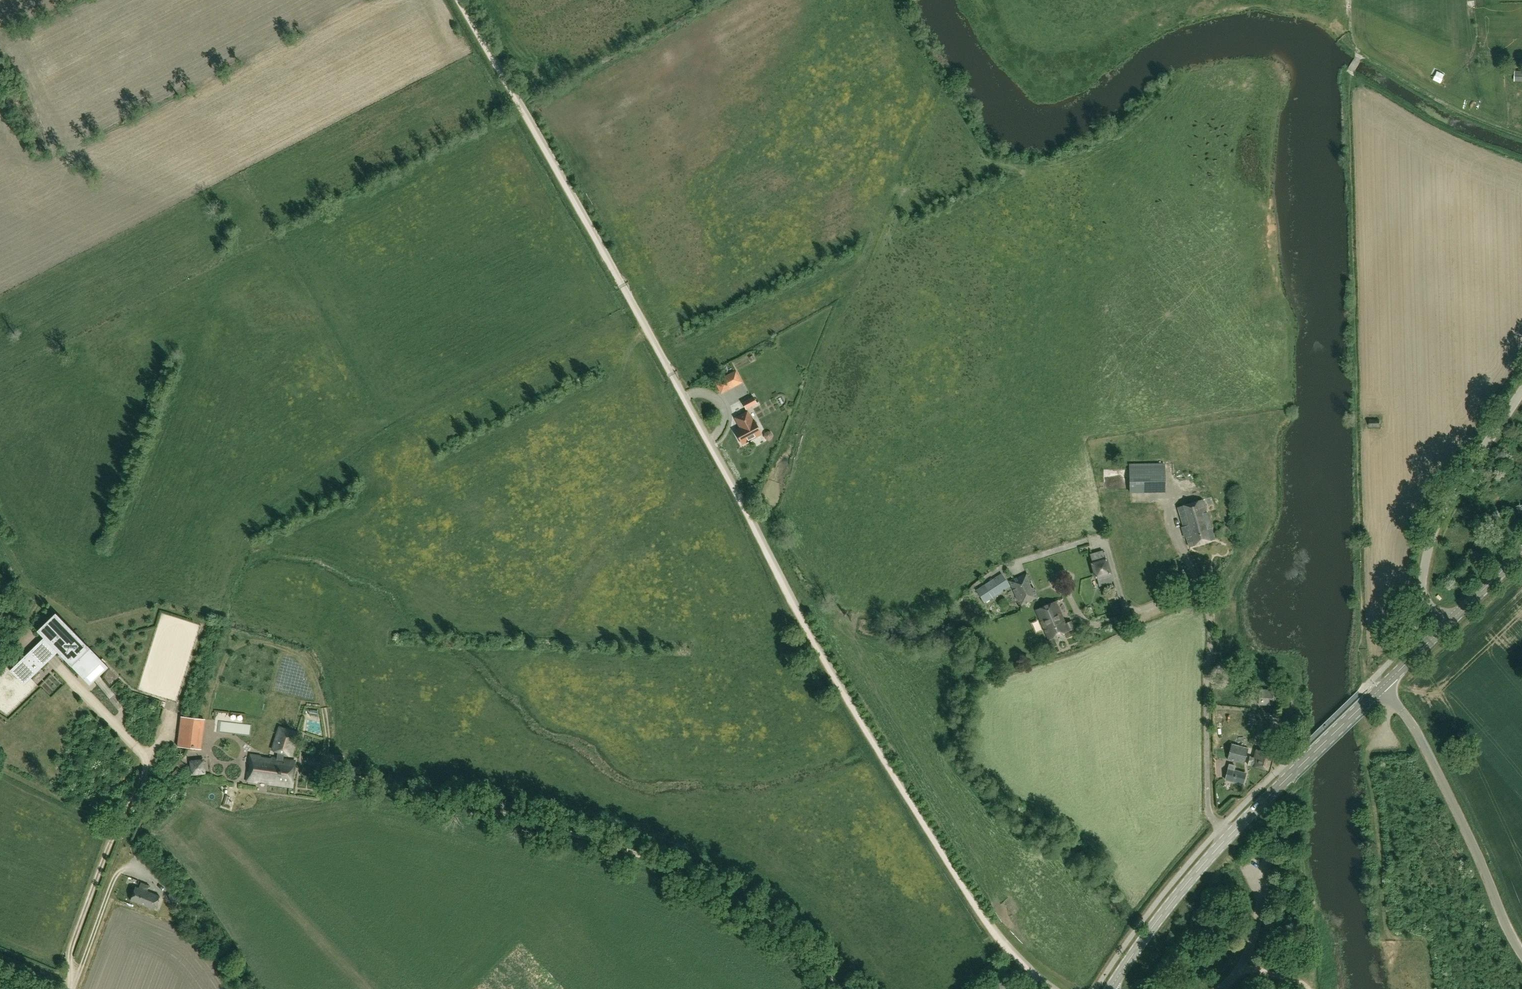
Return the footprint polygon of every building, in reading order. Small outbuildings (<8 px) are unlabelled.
[(741,382),(736,372),(716,382),(722,392),(741,382)] [(746,409),(757,403),(753,396),(742,402),(746,409)] [(753,421),(747,411),(735,418),(740,428),(735,431),(742,444),(761,433),(754,420),(753,421)] [(1368,418),(1368,427),(1380,426),(1379,417),(1368,418)] [(1129,493),(1165,493),(1165,463),(1129,463),(1129,493)] [(1214,539),(1202,499),(1177,506),(1182,526),(1180,526),(1183,535),(1185,534),(1188,546),(1214,539)] [(1100,551),(1090,554),(1099,586),(1112,582),(1102,551),(1100,551)] [(1031,587),(1029,582),(1032,582),(1027,572),(1009,580),(1020,605),(1038,597),(1034,586),(1031,587)] [(996,596),(1009,586),(1001,573),(977,590),(985,602),(995,595),(996,596)] [(1066,624),(1056,601),(1036,609),(1049,639),(1073,629),(1070,622),(1066,624)] [(85,677),(100,663),(54,615),(39,630),(46,636),(18,664),(31,678),(60,651),(85,677)] [(105,677),(99,681),(112,699),(117,695),(105,677)] [(1278,706),(1279,691),(1260,689),(1258,704),(1278,706)] [(177,746),(198,749),(202,719),(181,717),(177,746)] [(247,781),(292,787),(295,762),(295,761),(283,760),(284,754),(291,756),(298,733),(279,727),(272,750),(278,752),(277,759),(250,755),(247,781)] [(1244,764),(1248,748),(1231,743),(1227,759),(1244,764)] [(1267,770),(1272,753),(1256,749),(1254,757),(1250,756),(1248,765),(1267,770)] [(205,760),(192,762),(193,774),(206,773),(205,760)] [(1229,765),(1225,779),(1243,784),(1246,773),(1234,770),(1235,766),(1229,765)] [(320,799),(322,794),(311,790),(309,796),(320,799)] [(147,891),(149,886),(141,883),(139,888),(135,887),(130,900),(155,909),(160,896),(147,891)] [(1009,906),(999,911),(1006,924),(1016,920),(1009,906)] [(1001,988),(1005,983),(996,978),(993,983),(1001,988)]
